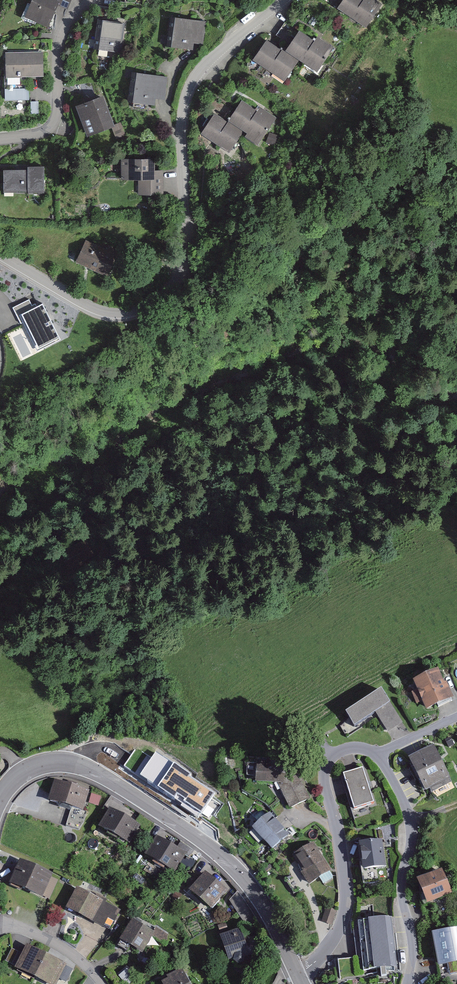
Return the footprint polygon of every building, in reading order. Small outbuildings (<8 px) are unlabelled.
[(24,18),(48,29),(58,5),(67,9),(72,0),(31,0),(24,18)] [(367,29),(383,5),(376,0),(324,0),(367,29)] [(204,24),(170,19),(166,47),(200,51),(204,24)] [(126,24),(98,21),(93,50),(121,54),(126,24)] [(299,31),(286,52),(318,73),(335,48),(317,37),(314,41),(299,31)] [(267,41),(253,61),(284,82),(298,61),(286,52),(267,41)] [(43,52),(5,53),(5,79),(44,78),(43,52)] [(172,77),(135,73),(132,100),(169,103),(172,77)] [(8,96),(31,95),(31,84),(7,85),(8,96)] [(111,98),(78,107),(87,140),(120,130),(111,98)] [(242,101),(228,122),(244,133),(246,134),(244,138),(258,147),(276,119),(259,108),(258,111),(242,101)] [(215,114),(201,135),(230,154),(244,133),(228,122),(215,114)] [(155,161),(122,160),(121,180),(139,180),(139,198),(164,198),(164,172),(155,172),(155,161)] [(3,172),(3,193),(45,192),(45,168),(28,168),(28,172),(3,172)] [(106,250),(86,241),(76,263),(108,276),(119,250),(108,246),(106,250)] [(21,361),(63,340),(43,301),(33,306),(29,299),(13,307),(23,326),(7,334),(21,361)] [(445,681),(438,666),(413,678),(417,688),(412,691),(417,703),(423,700),(427,709),(454,696),(447,681),(445,681)] [(390,701),(381,687),(347,709),(352,717),(340,726),(346,734),(375,712),(388,731),(403,722),(390,701)] [(455,744),(451,736),(445,739),(449,747),(455,744)] [(452,781),(434,744),(409,756),(425,790),(431,788),(432,791),(452,781)] [(151,761),(135,750),(124,765),(199,815),(201,811),(210,817),(220,804),(210,797),(214,792),(189,776),(193,771),(173,758),(170,763),(156,754),(151,761)] [(297,766),(257,762),(256,786),(278,787),(289,810),(310,802),(297,766)] [(363,766),(344,772),(355,807),(374,801),(363,766)] [(89,789),(54,779),(48,799),(59,802),(58,805),(71,809),(66,826),(79,829),(84,822),(86,812),(83,810),(89,789)] [(140,823),(109,806),(98,825),(130,842),(140,823)] [(289,833),(270,811),(252,826),(271,848),(289,833)] [(178,847),(156,833),(143,853),(175,874),(181,865),(190,871),(195,862),(188,857),(193,851),(181,843),(178,847)] [(383,837),(359,840),(363,882),(378,881),(376,867),(386,866),(383,837)] [(331,870),(314,842),(294,855),(310,884),(320,877),(325,884),(333,879),(331,870)] [(61,875),(24,860),(14,885),(51,900),(61,875)] [(442,867),(417,877),(427,902),(452,892),(442,867)] [(228,889),(206,871),(189,889),(213,908),(228,889)] [(122,911),(80,888),(68,909),(109,933),(122,911)] [(337,910),(326,908),(323,923),(333,926),(337,910)] [(392,916),(368,917),(362,918),(357,919),(356,925),(349,926),(352,960),(355,979),(368,980),(388,975),(397,967),(392,916)] [(155,931),(132,917),(116,944),(127,950),(130,944),(142,951),(155,931)] [(246,947),(240,927),(220,934),(228,959),(233,958),(237,963),(245,961),(246,956),(259,951),(256,943),(246,947)] [(432,935),(441,983),(456,980),(456,931),(432,935)] [(11,946),(4,960),(19,968),(18,970),(46,983),(61,983),(63,979),(68,982),(76,968),(30,945),(26,953),(11,946)] [(183,967),(166,975),(168,977),(162,980),(164,983),(192,983),(183,967)]
